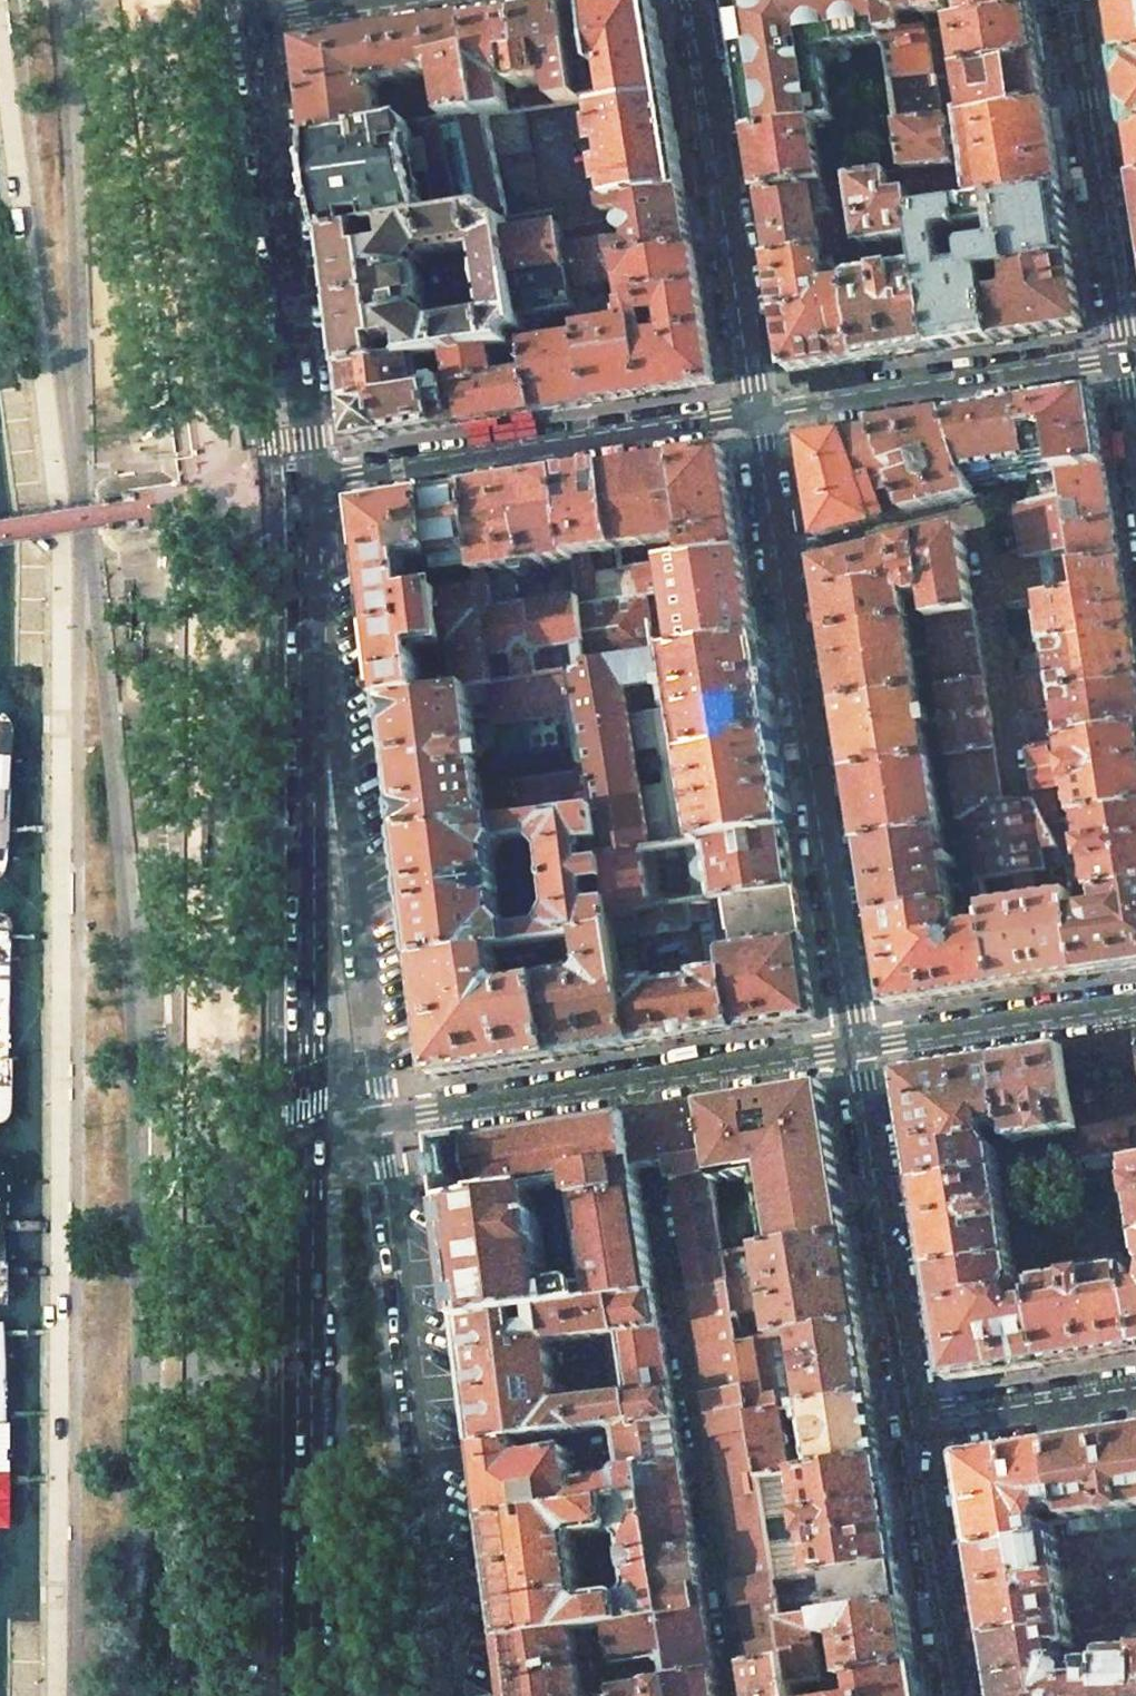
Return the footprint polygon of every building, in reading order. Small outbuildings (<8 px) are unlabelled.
[(591,4),(602,72),(611,71),(617,108),(618,112),(671,102),(657,13),(639,0),(619,0),(591,4)] [(733,15),(734,14),(740,52),(791,43),(799,99),(826,95),(823,81),(828,77),(825,52),(888,43),(887,37),(886,30),(881,0),(730,0),(733,15)] [(886,30),(887,37),(904,34),(902,17),(926,13),(924,0),(881,0),(886,30)] [(1034,0),(924,0),(926,13),(926,18),(951,15),(954,13),(955,8),(963,12),(965,25),(1036,13),(1034,0)] [(1109,9),(1110,9),(1135,5),(1135,0),(1108,0),(1109,9)] [(569,8),(582,101),(606,97),(602,72),(591,4),(569,8)] [(1110,9),(1117,58),(1116,58),(1122,92),(1124,108),(1127,131),(1128,131),(1135,181),(1135,5),(1110,9)] [(521,16),(533,92),(535,92),(534,88),(540,89),(545,87),(546,96),(549,107),(582,101),(569,8),(521,16)] [(965,25),(956,26),(963,74),(965,73),(1043,61),(1044,61),(1036,13),(965,25)] [(533,92),(521,16),(474,23),(487,116),(523,111),(522,99),(521,91),(526,92),(530,89),(531,92),(533,92)] [(474,23),(305,49),(316,144),(383,133),(378,85),(402,81),(403,89),(410,88),(409,80),(436,75),(437,81),(444,80),(450,122),(487,116),(474,23)] [(904,34),(887,37),(888,43),(890,55),(894,84),(896,84),(936,78),(929,30),(904,34)] [(739,53),(751,136),(753,136),(802,129),(802,130),(816,128),(816,126),(835,124),(833,103),(827,104),(826,95),(799,99),(791,43),(740,52),(739,53)] [(1043,61),(965,73),(972,120),(1050,109),(1043,61)] [(936,78),(896,84),(903,131),(944,124),(937,77),(936,78)] [(546,96),(522,99),(523,111),(549,107),(546,96)] [(617,108),(600,111),(603,128),(599,128),(598,130),(600,147),(602,148),(611,147),(619,153),(620,161),(614,168),(605,169),(604,171),(607,187),(609,188),(612,189),(615,205),(686,193),(671,102),(618,112),(617,108)] [(944,124),(903,131),(909,171),(912,193),(916,215),(1064,192),(1060,165),(1059,165),(1050,109),(972,120),(971,120),(977,162),(959,165),(953,129),(965,127),(964,121),(944,124)] [(523,111),(487,116),(507,210),(509,222),(541,216),(523,111)] [(384,230),(507,210),(487,116),(450,122),(383,133),(316,144),(318,156),(316,159),(318,161),(321,178),(318,181),(321,183),(323,200),(321,203),(324,205),(326,222),(325,222),(324,225),(327,227),(328,238),(369,232),(384,230)] [(753,136),(762,196),(825,185),(816,128),(802,130),(802,129),(753,136)] [(890,174),(853,180),(861,243),(864,246),(919,237),(916,215),(912,193),(894,196),(890,174)] [(762,196),(772,262),(825,255),(821,220),(834,216),(825,185),(762,196)] [(923,263),(936,351),(936,352),(996,343),(996,341),(990,297),(987,273),(1011,269),(1074,260),(1071,244),(1072,244),(1064,192),(916,215),(919,237),(923,263)] [(615,205),(609,206),(610,216),(628,213),(629,222),(612,225),(614,241),(632,238),(633,247),(615,249),(617,261),(695,250),(696,250),(687,193),(686,193),(615,205)] [(615,249),(614,241),(612,225),(610,216),(609,206),(563,213),(578,309),(583,338),(593,404),(716,385),(695,250),(617,261),(615,249)] [(507,210),(384,230),(385,243),(370,245),(369,232),(328,238),(344,372),(423,359),(452,355),(495,348),(503,347),(526,343),(524,334),(522,317),(509,222),(507,210)] [(578,309),(563,213),(541,216),(509,222),(522,317),(578,309)] [(772,262),(790,374),(864,362),(851,280),(847,286),(830,289),(825,255),(772,262)] [(1011,295),(990,297),(996,341),(997,341),(997,343),(1085,328),(1074,260),(1011,269),(1014,290),(1011,295)] [(851,280),(864,362),(892,358),(892,359),(908,356),(936,351),(923,263),(909,265),(910,270),(852,279),(851,280)] [(526,343),(538,412),(593,404),(583,338),(558,341),(557,336),(551,337),(552,342),(536,345),(534,332),(524,334),(526,343)] [(495,348),(452,355),(456,384),(447,386),(446,382),(436,384),(437,387),(434,388),(441,428),(458,425),(458,426),(538,413),(538,412),(526,343),(503,347),(504,354),(509,353),(512,378),(500,380),(495,348)] [(344,372),(353,442),(441,428),(434,388),(428,389),(423,359),(344,372)] [(1093,395),(1026,405),(1030,430),(1053,426),(1061,471),(1104,464),(1093,395)] [(950,417),(976,498),(986,496),(989,514),(1018,507),(1019,506),(1065,496),(1061,471),(1053,426),(1030,430),(1026,405),(950,417)] [(976,498),(950,417),(878,428),(908,515),(976,498)] [(908,515),(878,428),(843,434),(858,474),(876,523),(908,515)] [(858,474),(843,434),(800,441),(804,462),(807,480),(809,490),(817,539),(876,523),(858,474)] [(678,460),(690,540),(688,540),(691,560),(743,552),(727,452),(678,460)] [(678,460),(607,470),(619,550),(688,540),(690,540),(678,460)] [(1119,558),(1104,464),(1061,471),(1065,496),(1075,564),(1119,558)] [(607,470),(562,477),(574,562),(580,598),(581,606),(648,598),(643,566),(622,569),(596,573),(594,554),(619,550),(607,470)] [(562,477),(472,491),(498,686),(571,675),(590,671),(581,606),(580,598),(519,608),(515,577),(517,576),(516,571),(574,562),(562,477)] [(498,686),(472,491),(361,508),(370,581),(369,582),(386,705),(498,686)] [(1047,646),(1049,659),(1022,663),(1024,680),(1016,681),(1027,749),(1135,731),(1135,666),(1119,558),(1075,564),(1065,496),(1019,506),(1023,527),(1027,555),(997,559),(1004,604),(1040,598),(1047,646)] [(831,636),(913,624),(932,622),(977,615),(965,532),(963,531),(821,567),(831,636)] [(671,629),(653,632),(656,656),(657,655),(657,656),(662,654),(663,654),(757,639),(743,552),(691,560),(643,566),(648,598),(666,595),(671,629)] [(648,598),(581,606),(590,671),(571,675),(578,716),(577,717),(577,719),(630,712),(626,689),(662,684),(657,656),(657,655),(656,656),(653,632),(648,598)] [(977,615),(932,622),(943,689),(987,682),(977,615)] [(913,624),(831,636),(842,706),(924,693),(913,624)] [(757,639),(663,654),(662,654),(663,659),(670,658),(678,708),(684,747),(772,734),(757,639)] [(498,686),(386,705),(390,735),(391,735),(400,805),(398,805),(403,836),(598,809),(590,764),(583,765),(584,772),(503,784),(504,792),(487,794),(483,761),(492,760),(491,753),(482,755),(481,748),(478,721),(494,719),(495,727),(577,717),(578,716),(571,675),(498,686)] [(987,682),(943,689),(954,760),(998,753),(987,682)] [(924,693),(842,706),(853,776),(935,763),(929,724),(936,723),(935,713),(927,714),(924,693)] [(3,870),(9,863),(11,852),(13,721),(9,711),(0,705),(0,871),(3,870)] [(772,734),(684,747),(678,708),(630,715),(653,852),(705,846),(704,842),(787,828),(772,734)] [(590,764),(598,809),(603,841),(605,858),(643,853),(644,853),(653,852),(630,715),(630,712),(577,719),(583,765),(590,764)] [(1027,749),(1035,801),(1046,823),(1060,821),(1054,787),(1071,784),(1076,818),(1081,817),(1135,808),(1135,731),(1027,749)] [(998,753),(954,760),(964,822),(972,818),(1005,802),(998,753)] [(935,763),(853,776),(864,846),(945,830),(935,763)] [(945,830),(864,846),(875,917),(954,905),(986,900),(984,880),(1017,874),(1050,869),(1067,867),(1046,823),(1035,801),(1005,802),(972,818),(982,877),(976,878),(977,884),(966,886),(952,877),(945,830)] [(1081,817),(1092,892),(1094,894),(1097,893),(1135,887),(1135,808),(1081,817)] [(606,861),(586,864),(584,850),(588,850),(587,843),(603,841),(598,809),(403,836),(408,885),(408,886),(407,887),(410,912),(411,912),(412,913),(418,961),(537,943),(617,930),(615,918),(612,901),(594,903),(593,897),(590,897),(588,888),(594,888),(594,884),(609,882),(606,861)] [(787,828),(704,842),(705,846),(707,860),(702,861),(696,869),(698,879),(706,885),(711,885),(714,901),(714,902),(716,902),(796,891),(787,828)] [(643,853),(605,858),(606,861),(609,882),(609,884),(611,894),(612,901),(615,918),(652,911),(652,910),(644,853),(643,853)] [(1050,869),(1017,874),(1018,883),(1034,881),(1035,885),(1051,883),(1050,869)] [(609,884),(603,885),(604,895),(611,894),(609,884)] [(1085,977),(1074,911),(1072,898),(1071,894),(1046,898),(1045,887),(1036,889),(1037,899),(988,906),(991,923),(1001,989),(1085,977)] [(1074,911),(1085,977),(1125,970),(1135,969),(1135,887),(1097,893),(1099,910),(1091,911),(1090,908),(1074,911)] [(716,902),(735,1031),(815,1018),(816,1017),(796,891),(716,902)] [(617,930),(635,1046),(661,1042),(661,1043),(735,1031),(716,902),(714,902),(714,901),(652,910),(652,911),(615,918),(617,930)] [(954,905),(875,917),(890,1006),(1001,989),(991,923),(968,927),(960,943),(953,937),(957,924),(954,905)] [(2,1119),(8,1109),(12,928),(10,918),(4,911),(0,910),(0,1120),(2,1119)] [(537,943),(555,1059),(635,1046),(617,930),(537,943)] [(555,1059),(537,943),(418,961),(433,1076),(435,1077),(555,1059)] [(1067,1049),(1072,1075),(1083,1137),(1081,1138),(1087,1172),(1129,1165),(1129,1163),(1135,1162),(1135,1038),(1067,1049)] [(999,1059),(1010,1125),(1009,1125),(1011,1140),(1015,1142),(1028,1140),(1029,1150),(1027,1150),(1024,1153),(1028,1177),(1071,1170),(1067,1147),(1064,1144),(1043,1148),(1041,1137),(1075,1132),(1076,1138),(1081,1138),(1083,1137),(1072,1075),(1067,1049),(999,1059)] [(999,1059),(901,1074),(900,1075),(900,1079),(904,1103),(905,1107),(917,1184),(1000,1172),(997,1149),(989,1138),(991,1128),(1009,1125),(1010,1125),(999,1059)] [(704,1105),(715,1185),(756,1178),(766,1249),(849,1235),(826,1086),(704,1105)] [(671,1166),(711,1416),(751,1411),(752,1416),(798,1408),(786,1337),(740,1344),(726,1256),(725,1246),(715,1185),(704,1105),(643,1115),(631,1117),(639,1170),(652,1168),(671,1166)] [(575,1127),(496,1139),(496,1138),(482,1140),(482,1141),(481,1140),(442,1146),(450,1210),(536,1196),(536,1198),(582,1191),(598,1304),(659,1295),(639,1170),(631,1117),(589,1125),(589,1124),(575,1126),(575,1127)] [(917,1184),(925,1235),(931,1271),(1014,1259),(1000,1172),(917,1184)] [(463,1323),(598,1304),(582,1191),(536,1198),(536,1196),(450,1210),(449,1210),(463,1323)] [(786,1337),(863,1325),(849,1235),(766,1249),(744,1253),(726,1256),(740,1344),(786,1337)] [(725,1246),(726,1256),(744,1253),(742,1243),(725,1246)] [(1014,1259),(931,1271),(931,1272),(930,1272),(938,1320),(947,1380),(949,1381),(949,1382),(1049,1366),(1038,1298),(1035,1299),(1023,1300),(1018,1303),(1012,1294),(1017,1281),(1014,1259)] [(1049,1366),(1087,1360),(1135,1352),(1135,1312),(1131,1285),(1132,1285),(1131,1276),(1130,1270),(1128,1269),(1037,1283),(1033,1285),(1035,1299),(1038,1298),(1049,1366)] [(634,1423),(635,1429),(679,1423),(659,1295),(598,1304),(463,1323),(479,1447),(518,1440),(519,1443),(609,1428),(607,1426),(634,1423)] [(798,1408),(874,1395),(863,1325),(786,1337),(798,1408)] [(798,1408),(752,1416),(761,1480),(795,1475),(789,1433),(809,1431),(815,1472),(885,1461),(878,1425),(880,1425),(875,1396),(874,1395),(798,1408)] [(778,1586),(761,1480),(752,1416),(751,1411),(711,1416),(750,1668),(790,1662),(784,1625),(778,1586)] [(518,1440),(479,1447),(486,1503),(485,1504),(487,1519),(488,1520),(488,1523),(646,1496),(642,1471),(686,1464),(679,1423),(635,1429),(634,1423),(607,1426),(609,1428),(617,1433),(623,1471),(618,1478),(575,1485),(569,1451),(521,1459),(519,1443),(518,1440)] [(1069,1537),(1135,1527),(1135,1430),(1114,1434),(1054,1443),(1069,1537)] [(960,1460),(975,1551),(1057,1539),(1069,1537),(1054,1443),(963,1458),(960,1460)] [(778,1586),(901,1565),(894,1522),(895,1522),(892,1504),(891,1504),(885,1461),(815,1472),(795,1475),(761,1480),(778,1586)] [(666,1619),(673,1664),(676,1681),(720,1673),(686,1464),(642,1471),(646,1496),(666,1619)] [(488,1523),(504,1642),(611,1627),(666,1619),(646,1496),(488,1523)] [(975,1551),(988,1636),(989,1636),(989,1639),(1071,1625),(1058,1540),(1057,1539),(975,1551)] [(901,1565),(778,1586),(784,1625),(826,1618),(824,1606),(836,1604),(838,1616),(907,1605),(901,1565)] [(918,1667),(908,1604),(907,1605),(838,1616),(826,1618),(784,1625),(790,1662),(794,1687),(917,1667),(918,1667)] [(666,1619),(611,1627),(615,1660),(663,1654),(665,1666),(673,1664),(666,1619)] [(1064,1652),(1070,1651),(1073,1650),(1075,1647),(1071,1625),(989,1639),(997,1695),(1105,1695),(1104,1661),(1080,1663),(1077,1667),(1077,1674),(1069,1674),(1063,1667),(1067,1663),(1065,1660),(1064,1652)] [(619,1689),(615,1660),(611,1627),(504,1642),(510,1695),(620,1695),(619,1689)] [(1106,1652),(1105,1655),(1106,1661),(1104,1661),(1105,1695),(1135,1695),(1135,1651),(1106,1652)] [(794,1687),(790,1662),(750,1668),(755,1695),(795,1695),(794,1687)] [(917,1667),(794,1687),(795,1695),(824,1695),(823,1694),(854,1689),(858,1686),(859,1695),(921,1695),(917,1667)] [(678,1695),(724,1695),(720,1673),(676,1681),(678,1695)] [(619,1689),(620,1695),(678,1695),(676,1681),(662,1683),(661,1678),(655,1679),(656,1684),(619,1689)]
